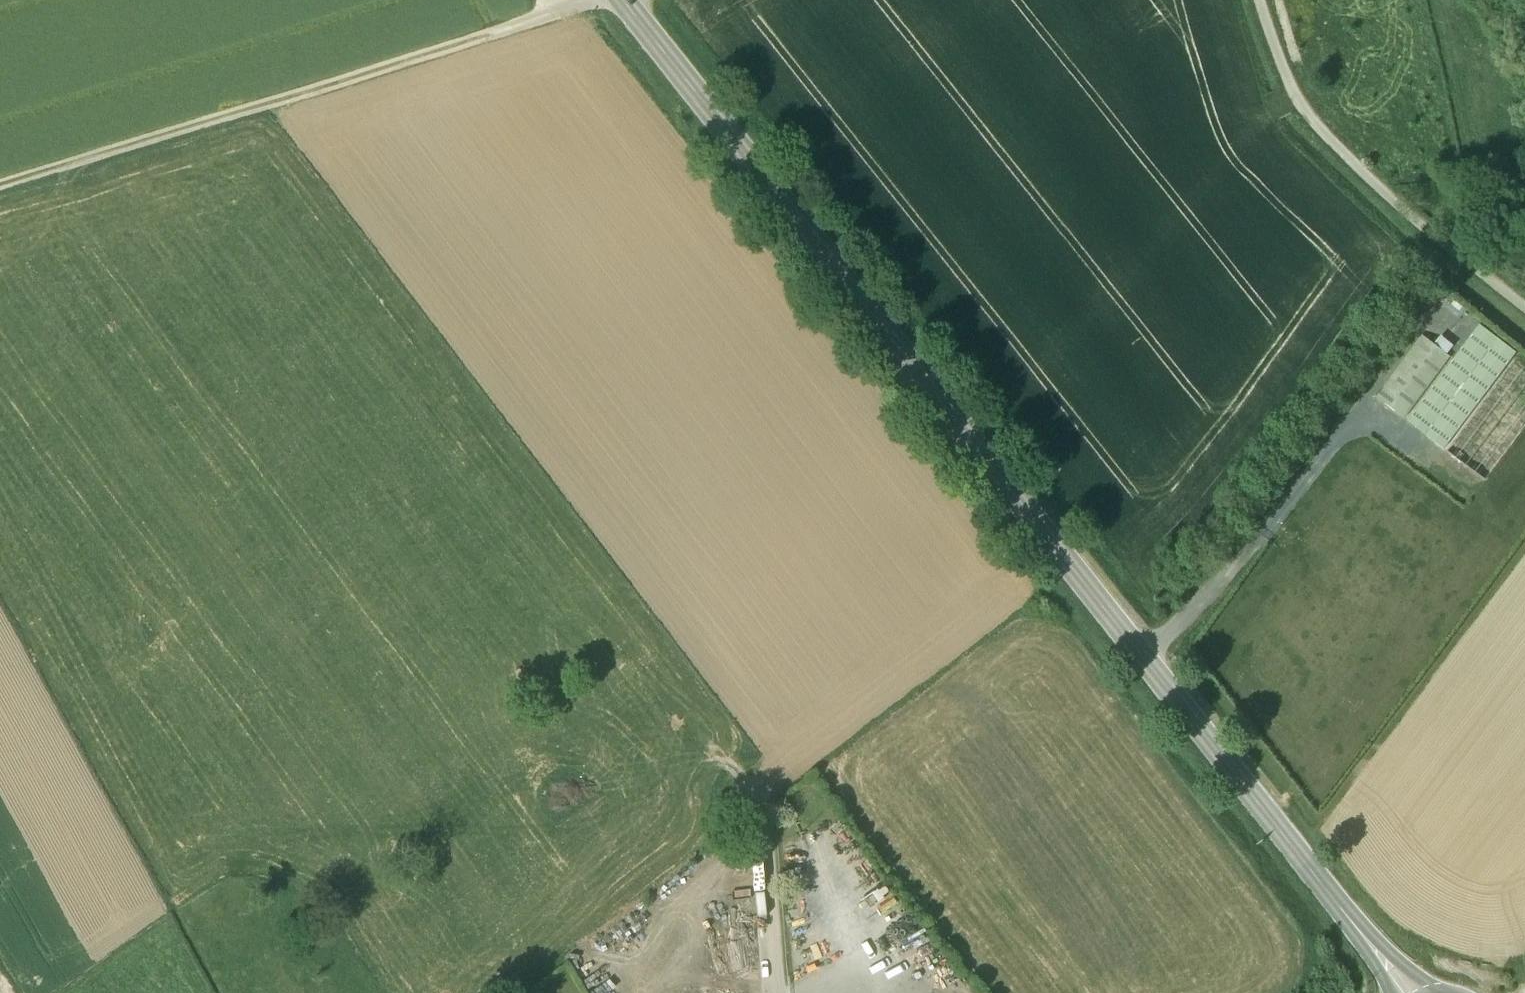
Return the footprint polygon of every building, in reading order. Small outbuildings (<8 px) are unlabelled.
[(1478,326),(1406,422),(1442,450),(1514,354),(1478,326)] [(1425,334),(1375,398),(1404,419),(1452,354),(1425,334)] [(1446,452),(1484,481),(1524,426),(1524,371),(1513,362),(1446,452)]
